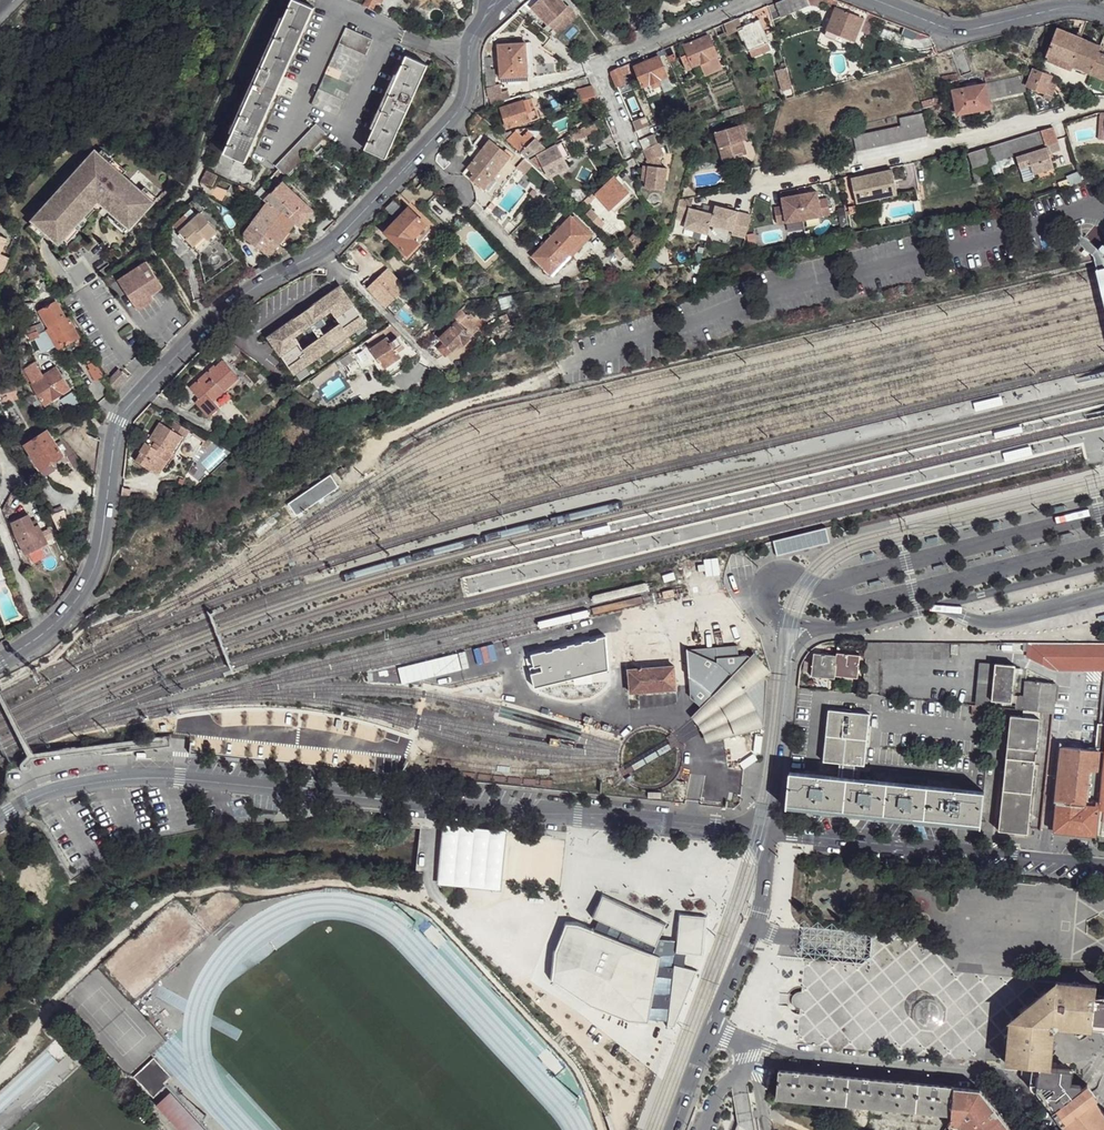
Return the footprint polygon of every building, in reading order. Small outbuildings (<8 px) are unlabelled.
[(225,151),(246,161),(313,5),(302,0),(291,0),(225,151)] [(362,4),(372,8),(377,1),(381,3),(383,0),(364,0),(362,4)] [(532,7),(548,24),(565,7),(559,0),(538,0),(532,7)] [(768,4),(770,12),(773,19),(809,4),(808,0),(777,0),(768,4)] [(829,4),(835,9),(850,14),(853,6),(838,0),(819,0),(829,4)] [(565,7),(548,24),(553,28),(573,9),(568,4),(565,7)] [(768,4),(760,7),(762,15),(770,12),(768,4)] [(850,14),(835,9),(827,30),(845,37),(855,41),(863,19),(850,14)] [(750,12),(732,19),(736,30),(741,41),(744,40),(748,51),(769,43),(759,19),(753,21),(750,12)] [(732,19),(725,22),(729,33),(736,30),(732,19)] [(525,20),(519,26),(530,35),(535,28),(525,20)] [(344,26),(310,103),(336,115),(370,37),(344,26)] [(609,28),(605,34),(616,44),(618,43),(622,38),(609,28)] [(1049,46),(1046,55),(1048,56),(1072,65),(1077,66),(1085,70),(1090,72),(1100,45),(1056,29),(1049,46)] [(827,30),(825,35),(842,42),(845,37),(827,30)] [(705,31),(683,41),(684,44),(707,35),(705,31)] [(707,35),(684,44),(687,53),(680,56),(685,68),(691,65),(716,55),(709,34),(707,35)] [(523,41),(495,44),(499,79),(526,75),(523,41)] [(1049,46),(1040,42),(1037,50),(1046,55),(1049,46)] [(1100,45),(1090,72),(1103,78),(1103,55),(1099,53),(1101,46),(1100,45)] [(674,53),(669,55),(674,68),(679,65),(674,53)] [(405,54),(362,148),(384,157),(426,64),(405,54)] [(650,55),(635,61),(637,65),(652,59),(650,55)] [(716,55),(691,65),(696,77),(721,66),(716,55)] [(637,65),(636,66),(644,85),(667,76),(658,56),(652,59),(637,65)] [(1048,56),(1047,59),(1071,69),(1072,65),(1048,56)] [(627,65),(619,68),(623,75),(631,72),(627,65)] [(610,76),(616,87),(625,82),(623,75),(619,68),(616,70),(612,72),(611,73),(610,76)] [(786,68),(775,71),(781,90),(792,87),(786,68)] [(1035,69),(1027,86),(1044,93),(1049,82),(1051,76),(1035,69)] [(448,70),(443,74),(449,81),(451,79),(453,77),(452,75),(448,70)] [(1022,76),(986,84),(989,99),(1026,92),(1024,83),(1022,76)] [(590,83),(576,90),(579,100),(594,93),(590,83)] [(500,84),(487,89),(489,96),(502,92),(500,84)] [(986,84),(952,90),(957,115),(991,108),(989,99),(986,84)] [(594,93),(579,100),(581,106),(597,99),(594,93)] [(525,98),(519,101),(527,119),(532,116),(525,98)] [(519,101),(499,109),(506,127),(527,119),(519,101)] [(644,117),(632,122),(635,132),(648,127),(644,117)] [(314,121),(274,165),(278,168),(286,176),(322,136),(326,132),(314,121)] [(923,122),(853,136),(856,150),(926,136),(923,122)] [(714,131),(721,160),(745,155),(742,140),(745,139),(742,124),(714,131)] [(1039,132),(985,150),(989,163),(1009,157),(1015,171),(1029,166),(1033,177),(1053,169),(1049,157),(1060,152),(1052,128),(1039,132)] [(507,133),(502,135),(526,159),(541,150),(544,148),(526,132),(520,138),(514,132),(510,136),(507,133)] [(642,137),(639,141),(642,148),(657,142),(653,132),(642,137)] [(742,140),(745,155),(721,160),(723,168),(751,160),(754,151),(750,137),(745,139),(742,140)] [(490,139),(464,172),(485,189),(511,156),(490,139)] [(563,140),(554,146),(558,152),(567,147),(563,140)] [(663,153),(659,142),(643,150),(648,160),(649,160),(663,153)] [(554,146),(538,155),(550,178),(566,168),(558,152),(554,146)] [(103,149),(99,154),(122,174),(126,170),(103,149)] [(985,150),(968,156),(972,169),(989,163),(985,150)] [(96,151),(33,220),(34,221),(46,232),(59,244),(65,238),(75,226),(84,216),(83,215),(96,199),(104,207),(117,218),(129,229),(153,202),(140,191),(128,180),(122,174),(99,154),(96,151)] [(209,152),(206,158),(216,162),(219,156),(209,152)] [(439,152),(433,159),(444,170),(451,163),(439,152)] [(657,167),(660,155),(649,160),(648,165),(647,171),(641,170),(640,173),(639,180),(646,182),(645,188),(662,192),(668,170),(657,167)] [(207,167),(202,180),(214,181),(218,173),(207,167)] [(891,170),(850,179),(856,205),(897,195),(891,170)] [(1067,177),(1068,180),(1059,184),(1061,190),(1083,182),(1080,172),(1067,177)] [(612,177),(594,194),(599,200),(605,206),(608,209),(627,193),(612,177)] [(283,180),(264,199),(268,202),(293,220),(298,224),(312,210),(283,180)] [(143,187),(140,191),(153,202),(156,199),(143,187)] [(774,208),(777,224),(830,215),(827,199),(818,200),(816,191),(798,195),(781,198),(783,206),(774,208)] [(708,224),(710,215),(688,209),(692,196),(678,199),(673,217),(685,220),(683,226),(706,232),(708,224)] [(96,199),(83,215),(84,216),(87,218),(95,209),(99,209),(101,210),(104,207),(96,199)] [(393,200),(385,208),(396,220),(405,211),(393,200)] [(599,200),(594,205),(598,211),(605,206),(599,200)] [(272,252),(278,242),(293,220),(268,202),(253,223),(251,226),(245,235),(244,237),(245,238),(265,253),(272,252)] [(396,220),(385,233),(402,249),(430,221),(412,204),(405,211),(396,220)] [(180,228),(192,243),(204,233),(208,238),(218,229),(202,209),(197,213),(191,206),(174,220),(180,228)] [(743,237),(749,215),(713,206),(710,215),(708,224),(731,230),(730,234),(743,237)] [(589,211),(585,215),(599,229),(603,225),(589,211)] [(571,216),(532,256),(551,274),(590,234),(571,216)] [(117,218),(113,222),(125,233),(129,229),(117,218)] [(34,221),(31,226),(42,236),(46,232),(34,221)] [(402,249),(399,253),(408,262),(439,229),(430,221),(402,249)] [(75,226),(65,238),(68,241),(79,230),(75,226)] [(204,233),(192,243),(196,247),(208,238),(204,233)] [(0,285),(7,270),(11,260),(1,256),(7,241),(0,237),(0,285)] [(1089,253),(1083,248),(1078,253),(1084,258),(1089,253)] [(27,262),(17,266),(23,280),(39,273),(35,264),(27,262)] [(143,262),(116,281),(136,311),(152,300),(149,295),(160,287),(143,262)] [(386,267),(365,287),(384,306),(405,286),(386,267)] [(341,288),(269,334),(294,370),(366,322),(341,288)] [(56,301),(40,310),(49,326),(51,325),(61,343),(63,341),(66,345),(70,347),(72,347),(75,345),(75,342),(75,340),(82,336),(70,314),(66,317),(56,301)] [(459,310),(440,329),(444,332),(456,321),(458,323),(465,316),(459,310)] [(444,332),(440,337),(443,341),(437,347),(445,355),(451,349),(452,350),(459,342),(462,346),(471,336),(458,323),(456,321),(444,332)] [(32,322),(26,325),(28,330),(25,331),(28,338),(34,335),(38,333),(32,322)] [(49,326),(46,328),(56,345),(61,343),(51,325),(49,326)] [(390,325),(366,342),(371,349),(387,337),(390,341),(396,337),(400,335),(390,325)] [(38,333),(34,335),(40,347),(42,350),(49,346),(42,332),(38,333)] [(371,349),(370,349),(383,368),(400,356),(395,349),(401,344),(396,337),(390,341),(387,337),(371,349)] [(34,360),(21,368),(43,404),(70,387),(57,365),(43,374),(34,360)] [(95,360),(87,364),(96,379),(103,375),(95,360)] [(213,366),(189,389),(198,399),(195,403),(209,418),(220,408),(213,401),(223,392),(238,378),(222,361),(215,368),(213,366)] [(327,369),(312,381),(318,387),(332,376),(327,369)] [(119,372),(108,384),(113,391),(126,378),(119,372)] [(73,392),(61,397),(65,408),(77,403),(73,392)] [(223,392),(213,401),(220,408),(230,399),(223,392)] [(1001,396),(973,403),(975,412),(1003,405),(1001,396)] [(142,450),(136,461),(160,475),(169,460),(166,458),(170,450),(174,453),(184,435),(160,423),(150,439),(153,440),(151,443),(146,441),(140,450),(142,450)] [(1021,425),(994,431),(996,440),(1023,433),(1021,425)] [(47,430),(26,443),(46,474),(54,468),(50,462),(62,454),(55,443),(47,430)] [(62,439),(55,443),(62,454),(63,454),(74,470),(82,465),(72,451),(62,439)] [(1030,447),(1003,453),(1005,462),(1032,455),(1030,447)] [(170,450),(166,458),(169,460),(171,462),(173,459),(171,458),(174,454),(174,453),(170,450)] [(332,477),(287,500),(294,513),(339,490),(332,477)] [(168,491),(164,500),(170,502),(173,493),(168,491)] [(180,491),(177,496),(187,502),(191,497),(180,491)] [(64,510),(52,513),(54,521),(57,527),(67,524),(64,510)] [(27,517),(12,523),(15,532),(26,554),(47,544),(38,524),(32,527),(27,517)] [(609,523),(581,529),(583,538),(610,532),(609,523)] [(777,557),(830,544),(826,529),(774,541),(777,557)] [(702,686),(713,696),(733,676),(748,693),(756,709),(765,730),(768,679),(772,676),(754,654),(751,657),(738,657),(738,646),(733,646),(732,638),(699,640),(700,649),(687,651),(689,679),(702,686)] [(867,641),(865,658),(880,658),(881,641),(867,641)] [(881,641),(880,658),(949,658),(949,651),(950,641),(881,641)] [(1027,656),(1054,669),(1103,670),(1103,644),(1028,643),(1028,655),(1027,656)] [(812,653),(810,677),(834,679),(834,676),(835,656),(812,653)] [(835,656),(834,676),(856,678),(859,655),(836,653),(835,656)] [(978,699),(992,701),(995,664),(982,663),(978,699)] [(995,664),(992,701),(1016,703),(1017,695),(1013,695),(1015,674),(1018,674),(1019,669),(1015,668),(1015,666),(995,664)] [(677,668),(629,670),(630,694),(630,697),(679,693),(677,668)] [(630,694),(629,670),(609,671),(609,696),(630,694)] [(713,696),(692,718),(695,721),(699,728),(701,730),(704,735),(706,745),(765,730),(756,709),(748,693),(733,676),(713,696)] [(1026,681),(1023,710),(1040,711),(1054,712),(1056,683),(1026,681)] [(1100,724),(1098,724),(1095,750),(1103,751),(1103,688),(1100,724)] [(829,710),(824,762),(841,763),(839,777),(855,778),(856,765),(864,766),(870,714),(829,710)] [(1011,716),(999,831),(1028,833),(1040,711),(1023,710),(1023,717),(1011,716)] [(1054,832),(1094,836),(1096,836),(1098,810),(1103,757),(1103,751),(1095,750),(1063,746),(1054,832)] [(790,771),(786,804),(981,824),(984,792),(855,778),(839,777),(790,771)] [(507,832),(444,824),(438,884),(501,891),(507,832)] [(667,924),(602,894),(592,918),(600,921),(596,929),(578,922),(566,922),(556,931),(551,980),(592,1008),(631,1023),(650,1026),(650,1019),(668,1021),(667,1027),(676,1028),(699,970),(685,966),(686,956),(704,958),(708,916),(679,913),(676,941),(660,939),(667,924)] [(1054,1026),(1079,1029),(1103,1029),(1103,996),(1095,995),(1096,986),(1056,982),(1055,993),(1045,992),(1021,1010),(1020,1021),(1010,1020),(1005,1064),(1022,1066),(1029,1067),(1049,1069),(1054,1026)] [(151,1097),(172,1077),(153,1058),(132,1078),(151,1097)] [(1056,1109),(1029,1073),(1029,1067),(1022,1066),(1022,1076),(1050,1114),(1056,1109)] [(1029,1073),(1056,1109),(1076,1094),(1071,1088),(1073,1070),(1049,1069),(1029,1067),(1029,1073)] [(779,1071),(777,1097),(952,1114),(954,1087),(779,1071)] [(1087,1085),(1085,1088),(1094,1101),(1097,1099),(1087,1085)] [(166,1086),(153,1099),(182,1129),(207,1129),(166,1086)] [(953,1129),(1011,1129),(1002,1118),(1002,1116),(999,1112),(998,1113),(995,1109),(996,1108),(992,1103),(990,1104),(979,1089),(954,1087),(952,1114),(952,1120),(949,1125),(953,1129)] [(1056,1109),(1066,1122),(1094,1101),(1085,1088),(1056,1109)] [(1094,1101),(1066,1122),(1072,1129),(1103,1129),(1103,1113),(1094,1101)] [(1066,1122),(1060,1126),(1063,1129),(1072,1129),(1066,1122)]
